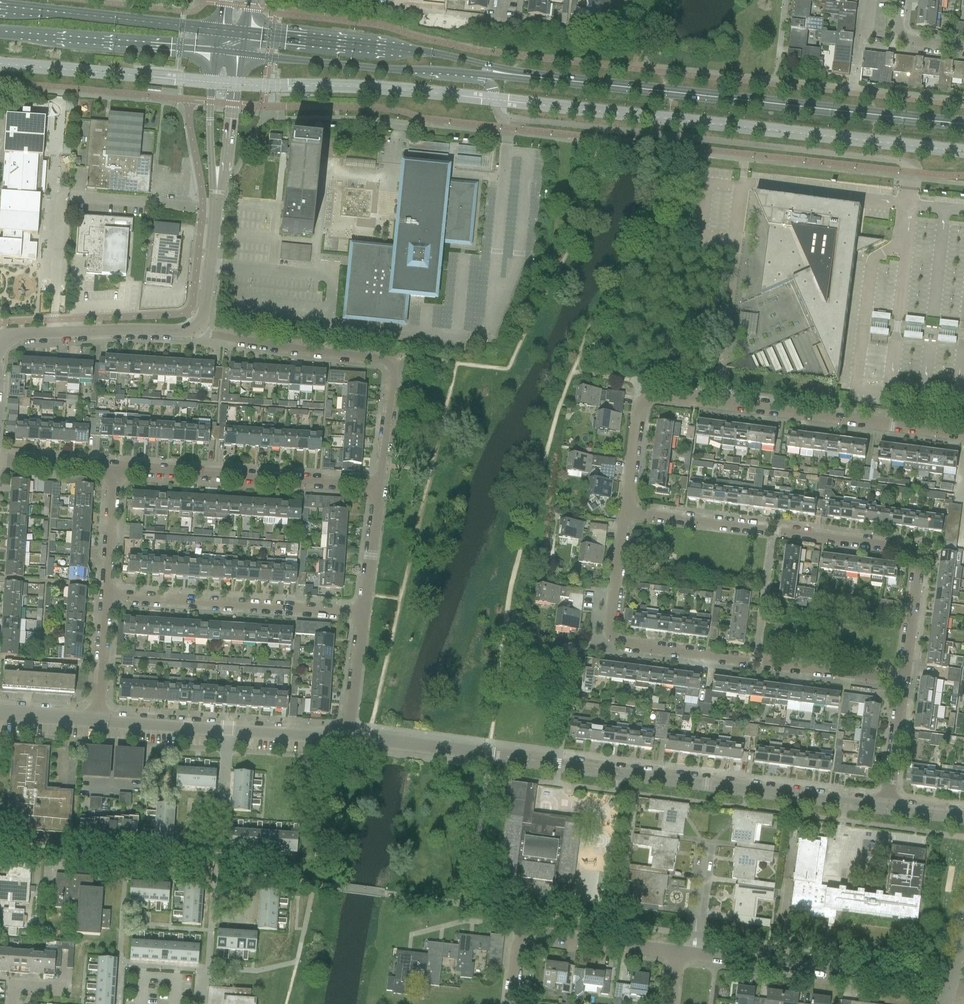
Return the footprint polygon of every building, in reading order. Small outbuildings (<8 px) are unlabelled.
[(468,8),(486,10),(487,0),(469,0),(468,8)] [(592,9),(609,11),(611,0),(593,0),(592,9)] [(792,29),(808,30),(819,32),(822,32),(822,29),(823,20),(810,18),(811,1),(806,0),(795,0),(792,29)] [(919,12),(937,14),(941,14),(943,0),(939,0),(921,0),(920,11),(919,11),(919,12)] [(529,2),(528,15),(545,16),(551,17),(552,5),(551,5),(546,4),(529,2)] [(825,6),(824,15),(838,16),(837,34),(854,35),(857,6),(840,4),(829,2),(825,2),(825,6)] [(609,11),(592,9),(591,22),(608,24),(609,11)] [(937,14),(919,12),(919,13),(920,13),(918,26),(918,25),(917,26),(934,28),(940,29),(940,22),(936,20),(937,14)] [(790,43),(789,58),(819,62),(819,59),(820,50),(806,48),(808,30),(792,29),(790,43)] [(822,35),(821,44),(835,46),(833,63),(832,73),(850,75),(851,65),(854,35),(837,34),(826,32),(822,32),(822,35)] [(891,83),(893,72),(894,56),(873,53),(864,52),(862,69),(873,70),(881,71),(879,86),(891,87),(891,83)] [(921,87),(922,75),(924,59),(894,56),(893,72),(911,74),(909,89),(921,90),(921,87)] [(951,90),(952,79),(954,62),(924,59),(922,75),(941,77),(939,92),(951,94),(951,90)] [(954,62),(952,79),(963,80),(963,63),(954,62)] [(66,102),(65,112),(73,113),(74,103),(66,102)] [(36,261),(37,244),(30,244),(30,235),(38,235),(41,192),(45,192),(45,180),(43,179),(43,174),(46,174),(46,169),(46,162),(43,162),(43,158),(46,118),(30,117),(30,110),(23,110),(22,117),(7,116),(2,190),(0,215),(0,233),(3,233),(3,242),(2,242),(0,242),(0,259),(36,261)] [(87,188),(96,189),(149,194),(152,157),(139,156),(142,117),(109,115),(109,122),(90,121),(86,168),(89,168),(87,182),(86,182),(86,185),(87,185),(87,188)] [(270,134),(268,153),(288,155),(281,234),(312,237),(321,144),(290,141),(289,149),(287,149),(287,142),(281,142),(282,136),(270,134)] [(450,159),(451,144),(411,140),(410,150),(420,151),(420,152),(431,153),(430,157),(450,159)] [(62,145),(62,155),(70,156),(71,146),(62,145)] [(457,165),(483,166),(484,146),(458,145),(457,165)] [(352,246),(345,319),(403,324),(406,296),(435,298),(440,241),(469,244),(474,186),(446,183),(447,169),(403,164),(401,193),(399,193),(399,196),(395,196),(394,196),(393,197),(393,198),(394,199),(395,199),(398,200),(396,222),(398,222),(395,250),(352,246)] [(861,208),(755,194),(770,228),(762,292),(766,290),(793,279),(794,281),(839,382),(855,254),(873,246),(883,241),(873,240),(858,238),(861,208)] [(86,274),(126,277),(126,275),(125,275),(128,232),(132,232),(133,219),(79,216),(77,255),(88,255),(86,274)] [(144,284),(172,287),(173,276),(179,277),(179,273),(178,272),(182,238),(181,237),(181,241),(177,240),(178,227),(155,225),(150,273),(146,273),(144,284)] [(279,260),(309,263),(311,247),(281,244),(279,260)] [(943,320),(942,326),(959,328),(960,322),(943,320)] [(958,343),(959,334),(942,332),(941,341),(958,343)] [(793,340),(752,355),(760,374),(784,365),(788,374),(804,368),(793,340)] [(99,365),(98,381),(104,381),(109,381),(110,374),(117,375),(118,357),(117,357),(117,358),(106,357),(105,357),(105,360),(99,360),(99,365)] [(118,357),(117,375),(129,376),(130,358),(129,358),(129,359),(118,358),(118,357)] [(31,377),(33,360),(32,360),(32,359),(26,358),(26,360),(21,359),(20,359),(20,368),(13,368),(12,375),(11,376),(12,376),(11,376),(13,381),(10,381),(9,396),(8,396),(8,397),(17,397),(30,398),(31,392),(24,391),(24,389),(19,389),(20,382),(25,380),(24,378),(24,376),(31,377)] [(130,358),(129,376),(141,376),(142,359),(141,359),(141,360),(130,359),(130,358)] [(32,377),(31,379),(43,380),(43,377),(45,360),(44,360),(38,359),(38,361),(33,360),(32,377)] [(142,359),(141,376),(152,377),(154,360),(153,360),(153,361),(142,360),(142,359)] [(43,380),(43,383),(55,384),(55,382),(55,378),(56,361),(50,360),(50,361),(45,361),(45,360),(43,377),(43,380)] [(154,360),(152,377),(152,381),(157,382),(157,378),(164,378),(166,361),(165,361),(154,361),(154,360)] [(55,378),(55,382),(60,383),(60,378),(67,379),(68,362),(68,361),(62,361),(62,362),(57,362),(57,361),(56,361),(55,378)] [(166,361),(164,378),(176,379),(178,361),(177,361),(177,362),(166,361)] [(176,379),(176,382),(181,382),(181,379),(188,380),(190,362),(189,362),(189,363),(178,362),(178,361),(176,379)] [(67,379),(67,385),(79,385),(79,380),(81,363),(80,363),(80,362),(74,362),(74,363),(69,363),(69,362),(68,362),(67,379)] [(81,363),(79,380),(92,380),(91,394),(96,394),(97,394),(98,381),(99,365),(93,364),(92,364),(92,363),(86,362),(86,364),(81,364),(81,363)] [(190,362),(188,380),(188,383),(200,384),(202,363),(201,363),(201,364),(190,363),(190,362)] [(212,386),(212,389),(218,390),(220,369),(214,368),(214,364),(213,364),(213,365),(202,364),(202,363),(200,384),(200,385),(212,386)] [(240,383),(242,366),(241,366),(241,365),(236,365),(236,366),(230,366),(230,365),(229,365),(229,369),(223,369),(222,382),(221,382),(220,403),(238,404),(239,396),(228,395),(229,382),(240,383)] [(242,366),(240,383),(252,384),(254,367),(253,367),(253,366),(248,366),(248,367),(242,367),(242,366)] [(252,384),(252,389),(264,390),(264,385),(266,368),(265,368),(265,367),(260,367),(260,368),(254,368),(254,367),(252,384)] [(266,368),(264,385),(276,386),(277,368),(272,367),(272,369),(266,368)] [(278,368),(277,368),(276,386),(288,386),(289,369),(284,368),(284,370),(278,369),(278,368)] [(288,386),(288,392),(299,392),(300,387),(302,371),(302,370),(301,370),(301,369),(296,369),(296,370),(290,370),(290,369),(289,369),(288,386)] [(308,371),(302,371),(300,387),(312,388),(313,371),(313,370),(308,370),(308,371)] [(314,371),(313,371),(312,388),(324,389),(326,372),(325,372),(325,371),(320,371),(320,372),(314,372),(314,371)] [(329,371),(328,384),(348,385),(348,384),(364,386),(365,373),(329,371)] [(348,385),(347,398),(365,399),(366,399),(366,392),(365,392),(366,386),(364,386),(348,384),(348,385)] [(115,391),(115,396),(124,396),(125,392),(120,391),(120,386),(116,386),(115,391)] [(600,400),(609,401),(610,397),(623,399),(624,393),(606,390),(606,392),(601,391),(601,390),(576,386),(574,404),(599,408),(600,400)] [(610,397),(609,401),(609,404),(613,405),(613,409),(622,410),(623,399),(610,397)] [(342,398),(341,411),(346,411),(364,412),(365,412),(366,405),(364,405),(365,399),(347,398),(342,398)] [(6,421),(5,433),(15,434),(15,439),(15,440),(22,440),(22,439),(27,439),(27,440),(28,423),(16,422),(17,407),(29,408),(30,401),(7,400),(7,411),(9,411),(8,421),(6,421)] [(219,430),(218,440),(224,441),(224,445),(224,446),(230,446),(230,445),(236,445),(236,446),(237,428),(225,427),(227,407),(220,406),(219,428),(219,430)] [(346,411),(345,424),(363,425),(364,425),(365,418),(363,418),(364,412),(346,411)] [(621,414),(612,413),(598,411),(595,429),(619,432),(621,414)] [(94,432),(94,436),(100,436),(100,437),(101,436),(112,437),(112,438),(113,420),(114,415),(109,415),(109,413),(95,412),(95,419),(94,432)] [(137,422),(136,439),(136,438),(148,439),(148,440),(149,422),(149,416),(144,416),(138,416),(137,422)] [(40,423),(39,440),(40,440),(39,441),(46,442),(46,440),(51,441),(52,424),(53,419),(41,418),(40,420),(41,420),(40,423)] [(76,425),(75,443),(82,444),(82,443),(87,443),(87,444),(88,435),(94,436),(94,432),(95,419),(89,419),(84,418),(83,426),(76,425)] [(39,440),(40,423),(41,420),(29,419),(28,422),(28,423),(27,440),(28,440),(34,441),(34,439),(39,440)] [(125,421),(113,420),(112,438),(113,438),(113,437),(124,438),(125,421)] [(185,425),(184,442),(196,442),(196,443),(197,426),(198,420),(192,420),(192,425),(185,425)] [(696,436),(710,438),(712,422),(698,420),(696,436)] [(137,422),(125,421),(124,438),(136,438),(136,439),(137,422)] [(658,421),(656,436),(673,438),(675,424),(658,421)] [(161,423),(149,422),(148,440),(148,439),(160,440),(160,441),(161,423)] [(710,438),(709,441),(722,446),(725,423),(712,422),(710,438)] [(173,424),(161,423),(160,441),(160,440),(172,441),(173,424)] [(722,446),(735,448),(738,425),(725,423),(722,446)] [(63,442),(64,425),(52,424),(51,441),(52,441),(51,442),(58,442),(58,441),(63,441),(63,442)] [(185,425),(173,424),(172,441),(172,442),(172,441),(184,442),(185,425)] [(345,424),(344,437),(363,438),(364,432),(363,431),(363,425),(345,424)] [(75,443),(76,425),(64,425),(63,442),(63,443),(70,443),(70,442),(75,442),(75,443)] [(751,427),(738,425),(735,448),(748,450),(749,443),(751,427)] [(210,426),(197,426),(196,443),(196,442),(208,443),(208,444),(209,440),(215,440),(216,427),(212,427),(210,427),(210,426)] [(261,430),(260,447),(260,448),(267,448),(267,447),(272,448),(273,431),(273,426),(262,426),(261,430)] [(764,429),(751,427),(749,443),(762,445),(764,429)] [(248,447),(250,429),(237,428),(236,446),(243,447),(243,445),(248,446),(248,447)] [(260,447),(261,430),(250,429),(248,447),(255,448),(255,446),(260,447)] [(777,430),(764,429),(762,445),(775,446),(777,430)] [(284,449),(285,432),(273,431),(272,448),(272,449),(278,449),(278,448),(284,448),(284,449)] [(296,450),(297,433),(285,432),(284,449),(284,450),(289,450),(290,449),(296,449),(296,450)] [(787,448),(801,450),(803,434),(789,432),(787,448)] [(308,451),(309,433),(297,433),(296,450),(301,451),(302,450),(308,450),(308,451)] [(309,433),(308,451),(313,452),(314,450),(320,451),(321,434),(309,433)] [(801,450),(814,452),(816,435),(803,434),(801,450)] [(814,452),(827,453),(829,437),(816,435),(814,452)] [(656,436),(655,448),(671,450),(673,438),(656,436)] [(344,437),(344,450),(362,451),(363,451),(363,444),(362,444),(362,438),(363,438),(344,437)] [(827,453),(839,455),(841,439),(829,437),(827,453)] [(839,455),(852,457),(854,440),(841,439),(839,455)] [(854,440),(852,457),(866,458),(868,442),(854,440)] [(871,469),(869,481),(873,482),(876,482),(876,481),(879,479),(880,479),(881,475),(879,475),(877,472),(878,460),(892,462),(894,446),(880,444),(879,450),(874,449),(871,469)] [(907,447),(894,446),(892,462),(904,463),(907,447)] [(920,449),(907,447),(904,463),(903,470),(917,472),(920,449)] [(655,448),(653,460),(670,463),(671,450),(655,448)] [(933,451),(920,449),(917,472),(929,474),(933,451)] [(343,463),(342,470),(352,471),(353,464),(361,464),(362,464),(362,457),(361,457),(361,451),(362,451),(344,450),(343,453),(343,463)] [(945,452),(933,451),(929,474),(942,475),(943,469),(945,452)] [(959,454),(945,452),(943,469),(956,470),(959,454)] [(600,468),(601,464),(615,465),(616,459),(569,453),(566,471),(590,474),(591,466),(600,468)] [(773,457),(771,469),(778,470),(779,460),(780,458),(780,457),(773,457)] [(778,470),(785,471),(786,458),(780,457),(780,458),(779,460),(778,470)] [(653,460),(651,474),(668,476),(670,463),(653,460)] [(589,478),(587,496),(610,499),(615,465),(601,464),(600,468),(599,475),(597,475),(596,479),(589,478)] [(864,468),(862,480),(869,481),(871,469),(870,469),(864,468)] [(668,476),(651,474),(650,487),(656,488),(655,494),(669,496),(670,490),(666,489),(668,476)] [(754,486),(752,507),(764,509),(766,493),(759,492),(759,490),(762,490),(764,476),(763,476),(756,475),(754,486)] [(689,489),(688,499),(701,501),(704,480),(691,478),(690,484),(689,489)] [(704,480),(701,501),(714,502),(716,484),(709,483),(710,480),(708,479),(704,478),(704,480)] [(818,490),(825,491),(826,479),(820,478),(818,490)] [(75,486),(74,497),(92,498),(91,498),(92,486),(93,486),(85,485),(86,480),(86,481),(86,480),(67,479),(66,485),(75,486)] [(823,501),(822,510),(829,511),(828,517),(834,518),(841,519),(843,503),(843,498),(836,497),(831,492),(832,488),(834,488),(834,485),(832,483),(833,479),(826,479),(825,491),(823,501)] [(11,492),(11,493),(28,494),(29,481),(11,480),(11,481),(10,487),(12,487),(11,492)] [(714,502),(727,504),(729,483),(717,481),(716,484),(714,502)] [(729,483),(727,504),(739,506),(742,484),(729,483)] [(739,506),(752,507),(754,486),(742,484),(739,506)] [(941,484),(940,491),(952,492),(953,485),(941,484)] [(777,511),(790,512),(792,497),(793,489),(780,488),(777,511)] [(766,493),(764,509),(777,511),(779,491),(774,490),(774,494),(766,493)] [(132,509),(144,510),(145,493),(133,493),(133,492),(132,509)] [(10,504),(27,506),(28,494),(11,493),(10,493),(9,499),(11,499),(10,504)] [(144,510),(156,511),(157,494),(145,493),(144,510)] [(934,493),(933,500),(945,501),(946,494),(934,493)] [(156,511),(156,516),(168,517),(168,512),(169,494),(169,495),(157,494),(156,511)] [(180,512),(181,495),(181,496),(169,495),(169,494),(168,512),(180,512)] [(180,512),(179,518),(191,519),(192,513),(193,496),(193,497),(181,496),(181,495),(180,512)] [(192,513),(204,514),(205,497),(204,497),(193,497),(193,496),(192,513)] [(303,508),(329,510),(345,511),(343,498),(304,496),(303,508)] [(68,508),(74,509),(91,510),(90,510),(91,498),(92,498),(74,497),(69,497),(68,508)] [(204,514),(204,518),(216,519),(217,498),(205,497),(204,514)] [(790,512),(802,514),(804,498),(792,497),(790,512)] [(228,520),(228,516),(229,498),(229,499),(217,498),(216,519),(228,520)] [(228,520),(227,522),(232,522),(233,516),(240,516),(241,499),(241,500),(229,499),(229,498),(228,516),(228,520)] [(822,510),(823,501),(804,498),(802,514),(815,516),(816,509),(822,510)] [(240,516),(252,517),(253,500),(253,501),(241,500),(241,499),(240,516)] [(252,517),(264,518),(265,501),(264,502),(253,501),(253,500),(252,517)] [(265,501),(264,518),(263,524),(275,525),(275,519),(276,502),(265,502),(265,501)] [(277,502),(276,502),(275,519),(287,520),(288,502),(288,503),(277,502)] [(289,502),(288,502),(287,520),(300,520),(301,503),(300,503),(300,504),(289,503),(289,502)] [(841,519),(853,521),(855,505),(843,503),(841,519)] [(9,516),(26,518),(27,506),(10,504),(10,505),(9,505),(9,511),(10,511),(10,516),(9,516)] [(853,521),(866,522),(868,507),(855,505),(853,521)] [(866,522),(879,524),(881,508),(868,507),(866,522)] [(891,526),(904,527),(906,512),(906,508),(894,507),(893,510),(891,526)] [(879,524),(891,526),(893,510),(881,508),(879,524)] [(906,512),(904,527),(917,529),(919,513),(919,510),(906,508),(906,512)] [(74,509),(73,521),(90,522),(89,522),(90,510),(91,510),(74,509)] [(329,510),(328,523),(346,524),(347,524),(347,517),(346,517),(346,511),(347,511),(345,511),(329,510)] [(919,513),(917,529),(929,531),(931,515),(932,512),(924,511),(924,514),(919,513)] [(931,515),(929,531),(942,532),(946,533),(947,530),(947,523),(948,517),(936,516),(936,512),(932,512),(931,515)] [(8,528),(25,530),(26,518),(9,516),(9,517),(8,517),(8,523),(9,523),(9,528),(8,528)] [(557,537),(581,540),(583,523),(559,520),(557,537)] [(73,521),(72,533),(89,534),(89,522),(90,522),(73,521)] [(328,523),(327,536),(345,537),(346,537),(346,530),(345,530),(346,524),(328,523)] [(588,533),(592,534),(592,530),(606,532),(607,526),(589,523),(588,533)] [(7,540),(24,541),(25,530),(8,528),(8,529),(7,529),(7,535),(8,535),(8,540),(7,540)] [(592,530),(592,534),(592,536),(596,537),(595,546),(580,544),(578,562),(602,565),(606,532),(592,530)] [(72,533),(71,545),(88,546),(89,534),(72,533)] [(327,536),(326,549),(344,550),(345,550),(346,543),(344,543),(345,537),(327,536)] [(7,552),(24,553),(24,541),(7,540),(7,541),(6,547),(8,547),(7,552)] [(65,544),(65,550),(71,550),(70,557),(88,558),(87,558),(88,546),(71,545),(65,544)] [(786,547),(784,560),(800,562),(801,549),(786,547)] [(942,552),(940,565),(960,567),(962,554),(963,551),(956,550),(947,549),(944,548),(944,552),(942,552)] [(326,549),(325,562),(343,563),(344,563),(345,556),(343,556),(344,550),(326,549)] [(6,564),(23,565),(24,553),(7,552),(7,553),(6,553),(5,559),(7,559),(6,564)] [(812,564),(818,565),(820,553),(813,552),(812,564)] [(141,557),(139,574),(140,574),(146,575),(146,573),(151,574),(153,557),(153,554),(147,553),(147,557),(141,557)] [(187,577),(188,560),(189,554),(183,554),(182,559),(176,559),(175,576),(176,576),(176,577),(182,577),(182,576),(187,576),(187,577)] [(820,570),(833,571),(836,556),(822,554),(820,570)] [(211,578),(213,561),(213,556),(201,555),(201,561),(199,578),(200,578),(206,579),(206,577),(211,578)] [(139,574),(141,557),(128,556),(127,573),(128,573),(128,574),(134,574),(134,573),(139,573),(139,574)] [(235,580),(237,563),(237,557),(225,556),(225,562),(223,579),(224,579),(224,580),(230,580),(230,579),(235,580)] [(833,571),(846,573),(848,557),(836,556),(833,571)] [(70,557),(69,569),(87,570),(86,569),(87,558),(88,558),(70,557)] [(163,575),(165,558),(153,557),(151,574),(152,574),(152,575),(158,576),(158,574),(163,575)] [(846,573),(859,575),(861,559),(848,557),(846,573)] [(175,576),(176,559),(165,558),(163,575),(164,575),(164,576),(170,576),(170,575),(175,575),(175,576)] [(249,564),(247,581),(248,581),(248,582),(254,582),(254,581),(259,581),(259,582),(260,565),(261,559),(255,559),(255,564),(249,564)] [(260,565),(259,582),(260,582),(266,583),(266,582),(271,582),(272,566),(273,560),(267,559),(266,565),(260,565)] [(859,575),(871,576),(873,561),(861,559),(859,575)] [(199,578),(201,561),(188,560),(187,577),(188,577),(188,578),(194,578),(194,577),(199,577),(199,578)] [(272,566),(271,582),(272,582),(272,583),(276,584),(276,582),(282,583),(283,583),(284,566),(284,560),(273,560),(272,566)] [(784,560),(783,573),(798,575),(800,562),(784,560)] [(223,579),(225,562),(213,561),(211,578),(212,578),(212,579),(218,580),(218,578),(223,579)] [(318,574),(319,574),(343,576),(344,569),(342,569),(343,563),(325,562),(318,561),(318,574)] [(871,576),(870,582),(883,584),(884,578),(886,562),(873,561),(873,563),(871,576)] [(886,562),(884,578),(888,579),(887,585),(896,586),(899,564),(886,562)] [(247,581),(249,564),(237,563),(235,580),(236,580),(236,581),(242,581),(242,580),(247,580),(247,581)] [(23,565),(6,564),(6,565),(5,565),(5,571),(6,571),(6,576),(5,576),(5,577),(22,578),(23,565)] [(940,565),(938,577),(954,579),(960,580),(962,568),(960,567),(940,565)] [(284,566),(283,583),(283,584),(288,585),(288,583),(295,584),(296,584),(297,567),(284,566)] [(87,570),(69,569),(69,581),(86,582),(86,581),(85,581),(86,570),(87,570)] [(783,573),(781,586),(796,588),(798,575),(783,573)] [(343,576),(319,574),(318,588),(342,589),(343,582),(341,582),(342,576),(343,576)] [(938,577),(937,590),(952,592),(959,593),(961,580),(960,580),(954,579),(938,577)] [(4,583),(3,589),(5,590),(4,595),(21,596),(25,596),(26,596),(27,585),(26,584),(5,583),(4,583)] [(559,597),(569,599),(569,595),(583,596),(583,590),(536,584),(533,602),(558,605),(559,597)] [(637,584),(636,591),(648,592),(649,586),(649,585),(637,584)] [(796,588),(781,586),(779,599),(795,601),(800,597),(809,598),(809,599),(814,600),(815,590),(796,588)] [(68,587),(68,599),(85,600),(84,600),(85,589),(86,588),(68,587)] [(716,589),(716,590),(714,602),(720,603),(722,590),(716,589)] [(937,590),(935,603),(950,605),(951,597),(958,598),(959,593),(952,592),(937,590)] [(734,592),(732,605),(748,607),(749,594),(734,592)] [(830,595),(830,601),(842,603),(843,597),(837,596),(837,594),(831,593),(830,595)] [(3,606),(3,607),(20,608),(21,596),(4,595),(3,595),(3,601),(4,601),(3,607),(3,606)] [(557,609),(555,627),(579,630),(581,612),(583,596),(569,595),(569,599),(568,602),(573,602),(572,611),(567,610),(564,610),(557,609)] [(64,599),(63,605),(67,605),(67,611),(84,612),(83,612),(84,601),(85,601),(85,600),(68,599),(64,599)] [(880,607),(892,609),(893,602),(881,600),(880,607)] [(935,603),(933,615),(949,617),(950,605),(935,603)] [(732,605),(731,618),(746,620),(748,607),(732,605)] [(2,618),(2,619),(24,620),(25,608),(20,608),(3,607),(2,607),(2,613),(3,613),(3,619),(2,618)] [(625,610),(623,620),(625,622),(630,623),(630,628),(643,630),(645,614),(646,607),(641,607),(640,608),(639,614),(632,613),(632,612),(631,610),(625,610)] [(670,618),(668,633),(681,635),(683,619),(684,612),(671,610),(670,618)] [(67,611),(66,623),(83,624),(82,624),(83,613),(84,613),(84,612),(67,611)] [(643,630),(655,631),(658,616),(645,614),(643,630)] [(696,621),(694,636),(706,638),(709,615),(697,614),(696,621)] [(933,615),(932,628),(947,630),(949,617),(933,615)] [(655,631),(668,633),(670,618),(658,616),(655,631)] [(135,636),(136,618),(136,619),(125,618),(125,617),(124,617),(124,623),(118,623),(116,647),(123,648),(123,635),(135,636)] [(137,618),(136,618),(135,636),(147,637),(148,619),(148,620),(137,619),(137,618)] [(731,618),(729,630),(745,632),(746,620),(731,618)] [(1,619),(1,625),(2,625),(2,631),(1,630),(1,631),(18,632),(25,632),(25,627),(25,620),(24,620),(2,619),(1,619)] [(149,619),(148,619),(147,637),(159,638),(160,620),(160,621),(149,620),(149,619)] [(681,635),(694,636),(696,621),(683,619),(681,635)] [(159,638),(159,642),(164,642),(164,638),(171,638),(172,621),(161,621),(161,620),(160,620),(159,638)] [(173,621),(172,621),(171,638),(183,639),(184,621),(184,622),(173,621)] [(185,621),(184,621),(183,639),(195,640),(196,622),(196,623),(185,622),(185,621)] [(197,622),(196,622),(195,640),(207,641),(208,623),(208,624),(197,623),(197,622)] [(295,634),(314,636),(314,635),(332,636),(329,624),(296,622),(295,631),(295,634)] [(66,623),(65,635),(82,636),(81,636),(82,625),(83,625),(83,624),(66,623)] [(209,623),(208,623),(207,641),(219,642),(220,624),(220,625),(209,624),(209,623)] [(221,624),(220,624),(219,642),(231,643),(232,625),(221,625),(221,624)] [(233,625),(232,625),(231,643),(243,643),(244,626),(244,625),(244,626),(232,625),(233,625)] [(245,626),(244,626),(243,643),(255,644),(256,626),(256,627),(244,626),(245,626)] [(257,626),(256,626),(255,644),(267,645),(268,627),(268,628),(256,627),(257,626)] [(269,627),(268,627),(267,645),(279,646),(280,628),(279,628),(279,629),(268,628),(269,627)] [(280,628),(279,646),(291,647),(292,629),(291,629),(280,629),(280,628)] [(932,628),(930,641),(945,643),(947,630),(932,628)] [(745,632),(729,630),(727,644),(743,645),(745,632)] [(0,642),(0,643),(18,644),(18,632),(1,631),(0,631),(0,637),(1,637),(1,642),(0,642)] [(65,635),(64,647),(81,648),(81,637),(82,637),(82,636),(65,635)] [(314,636),(314,648),(332,649),(333,649),(333,643),(332,643),(332,636),(333,636),(332,636),(314,635),(314,636)] [(930,641),(928,653),(948,656),(949,649),(953,649),(954,644),(945,643),(930,641)] [(0,643),(0,649),(1,649),(0,655),(0,654),(0,655),(17,656),(18,644),(0,643)] [(81,648),(64,647),(63,659),(81,661),(81,660),(80,660),(81,649),(81,648)] [(314,648),(313,661),(331,662),(332,662),(332,656),(331,656),(331,650),(332,650),(332,649),(314,648)] [(948,656),(928,653),(927,666),(948,669),(950,656),(948,656)] [(2,689),(16,690),(18,662),(4,661),(2,689)] [(31,691),(45,692),(47,661),(46,661),(46,664),(33,663),(31,691)] [(313,661),(312,674),(330,675),(331,675),(331,669),(330,669),(331,663),(331,662),(313,661)] [(16,690),(31,691),(33,663),(18,662),(16,690)] [(610,680),(612,664),(599,662),(598,670),(584,668),(581,692),(591,693),(593,677),(610,680)] [(47,664),(45,692),(59,693),(61,665),(54,665),(52,664),(47,664)] [(625,665),(612,664),(610,680),(622,681),(625,665)] [(61,665),(59,693),(74,694),(76,666),(61,665)] [(637,667),(625,665),(622,681),(635,683),(637,667)] [(635,683),(634,687),(647,689),(648,684),(650,669),(637,667),(635,683)] [(662,670),(650,669),(648,684),(660,686),(662,670)] [(675,672),(662,670),(660,686),(673,688),(675,672)] [(673,688),(672,693),(685,695),(685,689),(687,674),(675,672),(673,688)] [(312,674),(311,687),(329,688),(330,688),(330,682),(329,682),(330,676),(330,675),(312,674)] [(685,689),(684,697),(697,698),(698,691),(699,685),(700,675),(687,674),(685,689)] [(143,700),(145,677),(139,677),(138,683),(132,682),(131,699),(132,699),(131,700),(138,700),(138,699),(143,700)] [(144,683),(143,700),(144,700),(143,701),(150,701),(150,700),(155,700),(155,701),(156,684),(157,678),(145,677),(144,683)] [(703,704),(701,716),(709,717),(710,705),(711,697),(723,699),(726,679),(713,677),(711,691),(705,690),(703,704)] [(921,678),(919,692),(935,694),(937,680),(921,678)] [(168,685),(167,702),(168,702),(167,702),(174,703),(174,702),(179,702),(179,703),(181,679),(175,679),(169,679),(168,685)] [(181,679),(179,703),(186,704),(186,703),(191,703),(192,686),(193,680),(181,679)] [(724,694),(736,696),(738,680),(726,679),(723,699),(724,694)] [(736,696),(749,698),(751,682),(738,680),(736,696)] [(131,699),(132,682),(120,681),(119,699),(126,700),(126,698),(131,699)] [(749,698),(762,699),(764,684),(751,682),(749,698)] [(167,702),(168,685),(156,684),(155,701),(155,702),(162,702),(162,701),(167,701),(167,702)] [(762,699),(761,705),(774,707),(774,705),(774,701),(776,685),(764,684),(762,699)] [(774,701),(774,705),(786,707),(787,703),(789,687),(776,685),(774,701)] [(203,704),(204,687),(192,686),(191,703),(191,704),(198,705),(198,703),(203,704)] [(215,705),(216,688),(204,687),(203,704),(203,705),(210,705),(210,704),(215,704),(215,705)] [(311,687),(310,700),(328,701),(329,701),(330,695),(328,694),(329,688),(311,687)] [(787,703),(800,704),(802,688),(789,687),(787,703)] [(227,706),(228,689),(216,688),(215,705),(216,705),(215,706),(222,706),(222,705),(227,705),(227,706)] [(800,704),(812,706),(814,690),(802,688),(800,704)] [(239,707),(240,689),(228,689),(227,706),(228,706),(228,707),(234,707),(234,706),(239,706),(239,707)] [(251,707),(252,690),(240,689),(239,707),(240,707),(239,707),(246,708),(246,707),(251,707)] [(263,708),(264,691),(252,690),(251,707),(252,708),(251,708),(258,709),(258,707),(263,708)] [(812,706),(825,708),(827,692),(814,690),(812,706)] [(275,709),(276,692),(264,691),(263,708),(264,708),(263,709),(270,709),(270,708),(275,709)] [(276,692),(275,709),(276,709),(276,710),(281,710),(282,709),(287,709),(287,710),(288,693),(276,692)] [(827,692),(825,708),(838,709),(840,694),(827,692)] [(919,692),(918,704),(933,706),(935,694),(919,692)] [(863,705),(862,718),(877,720),(879,706),(873,706),(874,698),(843,694),(840,715),(847,716),(849,703),(863,705)] [(310,703),(309,713),(328,714),(329,708),(327,708),(328,702),(328,701),(310,700),(310,703)] [(918,704),(916,717),(937,720),(939,707),(933,706),(918,704)] [(641,732),(639,748),(651,750),(653,739),(659,740),(660,730),(661,725),(663,714),(656,713),(654,724),(654,730),(641,728),(641,732)] [(583,741),(588,741),(590,726),(591,719),(571,717),(568,738),(575,739),(575,740),(575,742),(582,743),(583,741)] [(937,720),(916,717),(915,730),(935,732),(937,720)] [(862,718),(860,731),(876,733),(877,720),(862,718)] [(626,746),(639,748),(641,732),(641,728),(642,725),(637,724),(637,728),(634,729),(628,728),(628,731),(626,746)] [(744,737),(750,738),(752,726),(745,725),(744,737)] [(822,727),(822,732),(829,733),(835,733),(836,726),(829,725),(829,727),(822,727)] [(588,741),(601,743),(603,728),(590,726),(588,741)] [(752,726),(750,738),(757,739),(758,726),(752,726)] [(601,743),(613,745),(615,729),(603,728),(601,743)] [(613,745),(626,746),(628,731),(615,729),(613,745)] [(860,731),(858,743),(874,745),(876,733),(860,731)] [(919,733),(918,740),(931,741),(931,734),(919,733)] [(664,751),(677,753),(679,738),(666,736),(664,751)] [(677,753),(690,754),(692,739),(679,738),(677,753)] [(690,754),(702,756),(704,741),(692,739),(690,754)] [(702,756),(715,758),(717,743),(704,741),(702,756)] [(715,758),(728,759),(730,744),(717,743),(715,758)] [(858,743),(857,756),(872,758),(874,745),(858,743)] [(730,744),(728,759),(740,761),(742,746),(730,744)] [(46,790),(46,789),(49,747),(12,745),(7,827),(70,831),(71,815),(63,814),(63,810),(65,810),(66,797),(44,795),(44,790),(46,790)] [(753,763),(766,765),(768,749),(755,747),(753,763)] [(84,749),(84,759),(83,772),(95,773),(95,775),(100,775),(100,773),(109,774),(110,754),(95,753),(95,750),(84,749)] [(766,765),(779,766),(781,751),(768,749),(766,765)] [(779,766),(792,768),(794,753),(781,751),(779,766)] [(872,758),(857,756),(855,768),(840,766),(842,753),(835,752),(833,773),(863,777),(864,769),(871,770),(872,758)] [(117,754),(116,764),(115,774),(124,775),(124,777),(129,777),(129,775),(131,775),(141,776),(143,753),(132,753),(132,755),(117,754)] [(792,768),(804,770),(806,754),(794,753),(792,768)] [(804,770),(817,771),(819,756),(806,754),(804,770)] [(819,756),(817,771),(829,773),(831,758),(819,756)] [(911,786),(924,788),(927,772),(926,772),(927,766),(908,763),(906,780),(911,781),(911,786)] [(924,788),(937,790),(939,774),(935,773),(935,767),(927,766),(926,772),(927,772),(924,788)] [(963,793),(963,786),(963,769),(953,767),(952,775),(950,792),(963,793)] [(177,768),(175,787),(186,788),(187,769),(184,769),(177,768)] [(187,769),(186,788),(195,789),(197,770),(190,769),(187,769)] [(197,770),(195,789),(205,789),(206,770),(204,770),(197,770)] [(206,770),(205,789),(215,790),(216,771),(209,770),(206,770)] [(234,772),(233,782),(252,784),(252,781),(253,773),(234,772)] [(937,790),(950,792),(952,775),(939,774),(937,790)] [(233,782),(232,792),(252,793),(252,786),(252,784),(233,782)] [(581,826),(582,820),(566,817),(565,820),(557,819),(558,817),(533,813),(534,803),(535,803),(537,786),(511,782),(511,783),(512,783),(509,800),(509,801),(507,816),(507,817),(505,832),(504,838),(505,838),(503,854),(502,854),(501,860),(499,875),(499,876),(497,891),(497,892),(518,894),(520,878),(552,882),(550,898),(571,901),(570,900),(572,886),(573,886),(573,885),(572,885),(574,870),(575,870),(576,863),(575,863),(578,848),(579,841),(578,841),(580,826),(581,826)] [(232,792),(232,801),(251,803),(251,800),(252,793),(232,792)] [(640,829),(639,835),(669,839),(670,834),(683,835),(685,815),(687,815),(689,805),(649,800),(648,810),(668,813),(667,822),(666,822),(664,832),(640,829)] [(232,801),(231,812),(250,813),(251,805),(251,803),(232,801)] [(155,812),(155,814),(174,816),(175,805),(156,804),(155,812)] [(734,821),(731,842),(735,842),(736,842),(736,848),(745,849),(774,853),(775,847),(750,844),(751,833),(750,833),(751,824),(771,826),(773,816),(733,810),(732,821),(734,821)] [(155,817),(155,824),(174,825),(174,816),(155,814),(155,817)] [(79,832),(78,842),(87,842),(87,840),(93,841),(95,819),(92,819),(88,819),(89,816),(80,815),(80,820),(79,832)] [(135,818),(124,817),(122,839),(130,839),(130,837),(137,838),(138,816),(135,816),(135,818)] [(121,819),(109,818),(108,840),(116,840),(116,838),(122,839),(124,817),(121,817),(121,819)] [(106,820),(95,819),(93,841),(101,841),(101,839),(108,840),(109,818),(106,818),(106,820)] [(154,831),(154,833),(173,835),(174,825),(155,824),(154,831)] [(230,829),(228,849),(230,849),(239,849),(240,831),(240,830),(237,830),(230,829)] [(240,831),(239,849),(248,850),(249,832),(249,831),(242,830),(240,830),(240,831)] [(249,832),(248,850),(258,851),(259,832),(257,831),(249,831),(249,832)] [(259,832),(258,851),(267,851),(269,832),(262,832),(259,832)] [(269,832),(267,851),(277,852),(278,833),(276,833),(269,832)] [(154,836),(153,844),(172,845),(173,835),(154,833),(154,836)] [(278,833),(277,852),(287,853),(288,834),(281,833),(278,833)] [(288,834),(287,853),(297,853),(298,835),(298,834),(288,834)] [(630,865),(629,871),(657,875),(658,869),(669,871),(673,871),(675,851),(677,851),(678,840),(669,839),(639,835),(639,836),(633,835),(632,845),(638,846),(658,849),(657,858),(656,857),(654,868),(630,865)] [(803,916),(808,916),(828,919),(828,915),(834,916),(833,919),(834,920),(835,911),(909,920),(916,921),(926,850),(892,845),(884,894),(887,894),(887,897),(881,897),(881,894),(875,893),(874,896),(862,894),(863,891),(856,890),(856,893),(844,892),(844,889),(838,888),(837,891),(825,889),(826,886),(813,885),(814,879),(815,879),(815,878),(814,878),(816,861),(824,862),(827,839),(817,838),(816,843),(806,842),(797,840),(797,846),(796,846),(795,847),(796,847),(793,875),(792,875),(792,876),(793,876),(792,881),(794,882),(789,913),(789,914),(803,915),(803,916)] [(746,880),(745,886),(775,890),(776,884),(751,881),(752,870),(751,870),(752,861),(773,863),(773,858),(774,853),(745,849),(734,848),(733,858),(735,858),(732,879),(746,880)] [(32,865),(9,863),(8,877),(0,877),(0,902),(9,902),(9,909),(3,908),(2,927),(8,927),(8,936),(17,936),(17,928),(23,928),(25,910),(15,909),(16,903),(29,904),(30,892),(30,887),(32,865)] [(657,875),(629,871),(627,882),(647,884),(646,893),(645,893),(644,904),(625,901),(624,908),(657,912),(657,911),(647,910),(647,905),(662,907),(665,886),(667,887),(668,876),(657,875)] [(78,909),(76,934),(100,936),(100,929),(109,930),(110,911),(102,911),(103,890),(93,889),(93,876),(69,875),(69,876),(70,876),(69,888),(56,887),(55,887),(54,908),(78,909)] [(130,882),(129,901),(137,901),(139,901),(141,882),(130,882)] [(141,882),(139,901),(142,902),(149,902),(150,883),(141,882)] [(150,883),(149,902),(156,903),(158,903),(160,884),(150,883)] [(160,884),(158,903),(161,903),(168,903),(170,884),(160,884)] [(184,893),(183,895),(203,897),(203,887),(184,885),(184,893)] [(745,886),(735,885),(734,895),(735,896),(733,916),(748,918),(747,923),(737,922),(770,927),(771,920),(751,918),(753,907),(752,907),(753,898),(774,900),(775,890),(745,886)] [(260,890),(259,901),(278,902),(278,899),(279,892),(260,890)] [(183,898),(183,905),(202,906),(203,897),(183,895),(183,898)] [(259,901),(258,910),(278,912),(278,905),(278,902),(259,901)] [(182,912),(182,915),(201,916),(202,906),(183,905),(182,912)] [(258,910),(258,920),(277,921),(277,919),(278,912),(258,910)] [(182,917),(181,925),(201,926),(201,916),(182,915),(182,917)] [(258,920),(257,930),(276,931),(277,924),(277,921),(258,920)] [(217,930),(216,950),(224,950),(226,950),(228,931),(217,930)] [(228,931),(226,950),(229,950),(236,951),(237,932),(228,931)] [(237,932),(236,951),(243,951),(245,952),(247,932),(237,932)] [(247,932),(245,952),(248,952),(256,952),(257,933),(247,932)] [(458,959),(457,971),(460,971),(460,978),(472,979),(472,978),(474,963),(471,963),(473,950),(473,947),(480,948),(480,950),(489,951),(489,946),(490,939),(473,937),(470,937),(470,936),(469,936),(459,935),(458,941),(460,941),(459,947),(458,959)] [(490,939),(489,946),(502,947),(504,937),(505,937),(505,936),(491,935),(490,939)] [(131,941),(130,960),(140,961),(141,942),(139,941),(131,941)] [(141,942),(140,961),(149,961),(151,942),(144,942),(141,942)] [(151,942),(149,961),(159,962),(160,943),(158,943),(151,942)] [(160,943),(159,962),(169,963),(170,944),(163,943),(160,943)] [(427,969),(425,985),(429,986),(439,987),(442,958),(442,955),(449,956),(449,958),(458,959),(459,947),(442,945),(439,945),(439,944),(438,944),(428,943),(427,949),(429,949),(428,956),(427,969)] [(170,944),(169,963),(178,963),(180,944),(177,944),(170,944)] [(180,944),(178,963),(188,964),(189,945),(182,944),(180,944)] [(189,945),(188,964),(198,965),(199,946),(189,945)] [(489,952),(488,956),(501,958),(502,947),(489,946),(489,952)] [(11,950),(4,949),(3,971),(12,972),(12,973),(20,974),(21,951),(11,951),(11,950)] [(31,952),(21,951),(20,974),(28,974),(28,973),(37,974),(38,951),(31,951),(31,952)] [(38,951),(37,974),(46,974),(46,976),(54,976),(55,967),(55,962),(55,957),(56,954),(46,953),(46,952),(38,951)] [(387,988),(386,991),(394,992),(394,994),(408,996),(411,968),(411,967),(427,969),(428,956),(411,954),(408,954),(408,953),(407,953),(397,952),(396,958),(398,958),(396,978),(388,978),(387,988)] [(488,956),(487,968),(491,968),(501,969),(500,968),(501,958),(488,956)] [(97,966),(97,969),(116,970),(117,960),(98,958),(97,966)] [(562,992),(571,994),(574,969),(574,967),(546,963),(543,986),(554,988),(555,983),(563,984),(562,992)] [(97,971),(97,978),(116,980),(116,970),(97,969),(97,971)] [(574,969),(572,984),(575,985),(574,986),(573,991),(577,996),(582,992),(583,986),(601,988),(601,992),(600,994),(602,994),(608,995),(610,981),(611,971),(603,970),(603,973),(585,970),(574,969)] [(616,984),(614,998),(621,999),(622,995),(629,996),(629,998),(636,998),(636,997),(645,998),(647,976),(632,974),(630,988),(623,987),(624,985),(616,984)] [(96,985),(96,988),(115,989),(116,980),(97,978),(96,985)] [(735,1003),(757,1003),(758,1002),(752,1001),(754,989),(743,988),(744,986),(737,986),(735,1003)] [(256,999),(250,999),(250,990),(208,987),(208,988),(209,988),(209,990),(208,990),(208,997),(208,1003),(256,1003),(256,999)] [(96,990),(95,997),(114,999),(115,989),(96,988),(96,990)] [(783,992),(774,991),(774,992),(768,991),(766,1003),(758,1002),(757,1003),(781,1003),(783,992)] [(797,995),(791,994),(791,993),(783,992),(781,1003),(796,1003),(797,995)]
